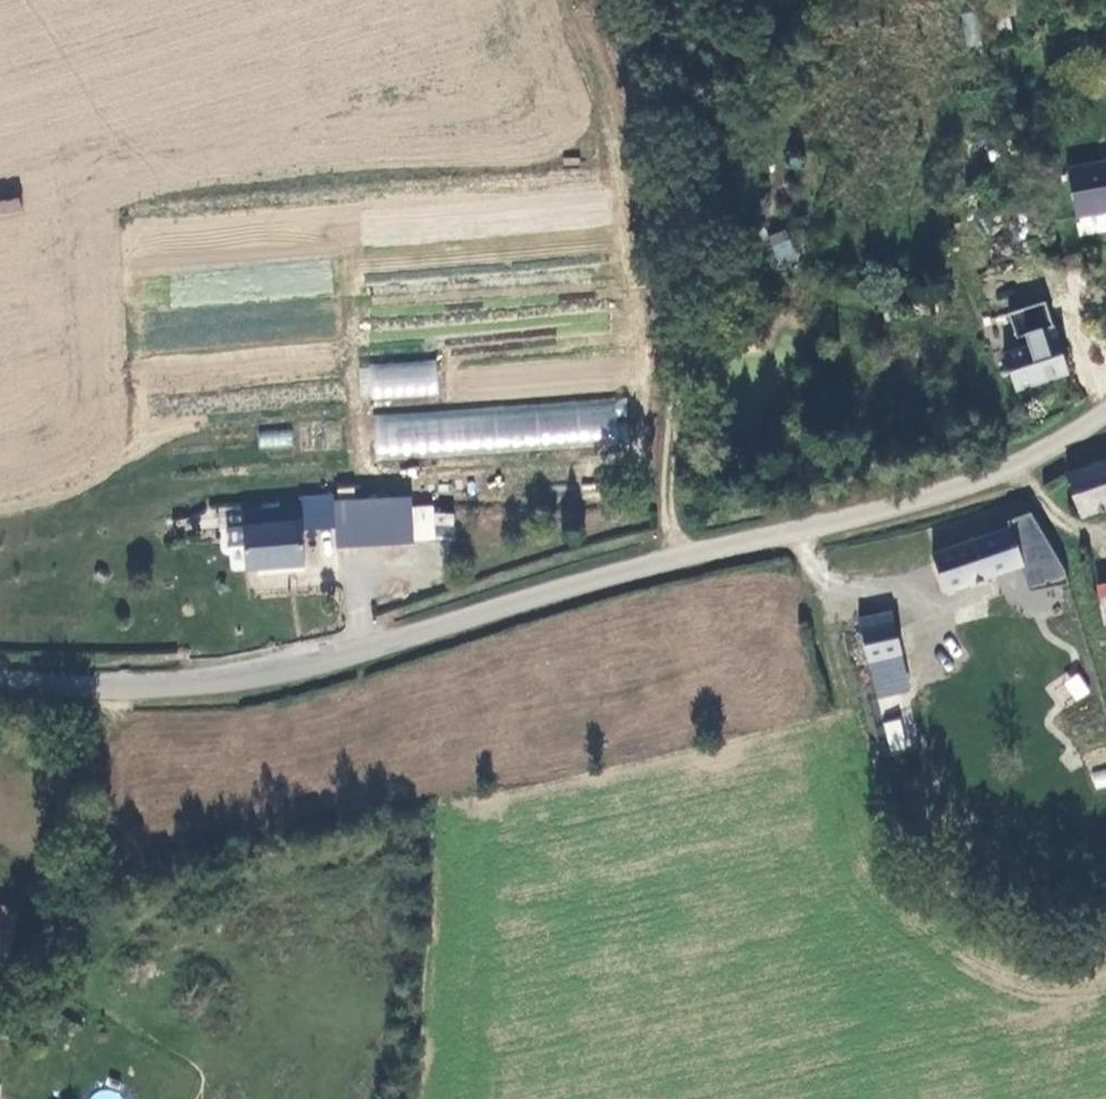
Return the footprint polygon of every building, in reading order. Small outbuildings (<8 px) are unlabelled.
[(963,14),(966,46),(979,45),(976,13),(963,14)] [(1071,218),(1105,211),(1105,160),(1061,169),(1071,218)] [(22,210),(19,197),(0,201),(0,215),(22,210)] [(789,230),(768,235),(776,265),(796,260),(789,230)] [(1027,385),(1080,372),(1073,338),(1019,352),(1027,385)] [(434,360),(359,363),(361,399),(435,396),(434,360)] [(619,440),(615,393),(368,414),(372,460),(619,440)] [(291,429),(258,429),(258,447),(291,447),(291,429)] [(1066,476),(1081,518),(1105,509),(1105,462),(1066,476)] [(238,523),(239,564),(294,561),(293,531),(333,530),(333,548),(411,545),(409,498),(332,501),(332,496),(296,498),(297,507),(242,509),(243,522),(238,523)] [(221,546),(236,545),(234,526),(219,527),(221,546)] [(1009,533),(931,561),(942,591),(1020,563),(1009,533)] [(890,615),(862,621),(869,654),(898,647),(890,615)] [(1064,683),(1075,702),(1091,692),(1080,673),(1064,683)] [(901,717),(882,723),(890,753),(909,748),(901,717)] [(1094,789),(1105,787),(1105,768),(1090,772),(1094,789)] [(13,919),(0,916),(0,965),(13,919)] [(43,1005),(55,1012),(64,997),(52,991),(43,1005)]
